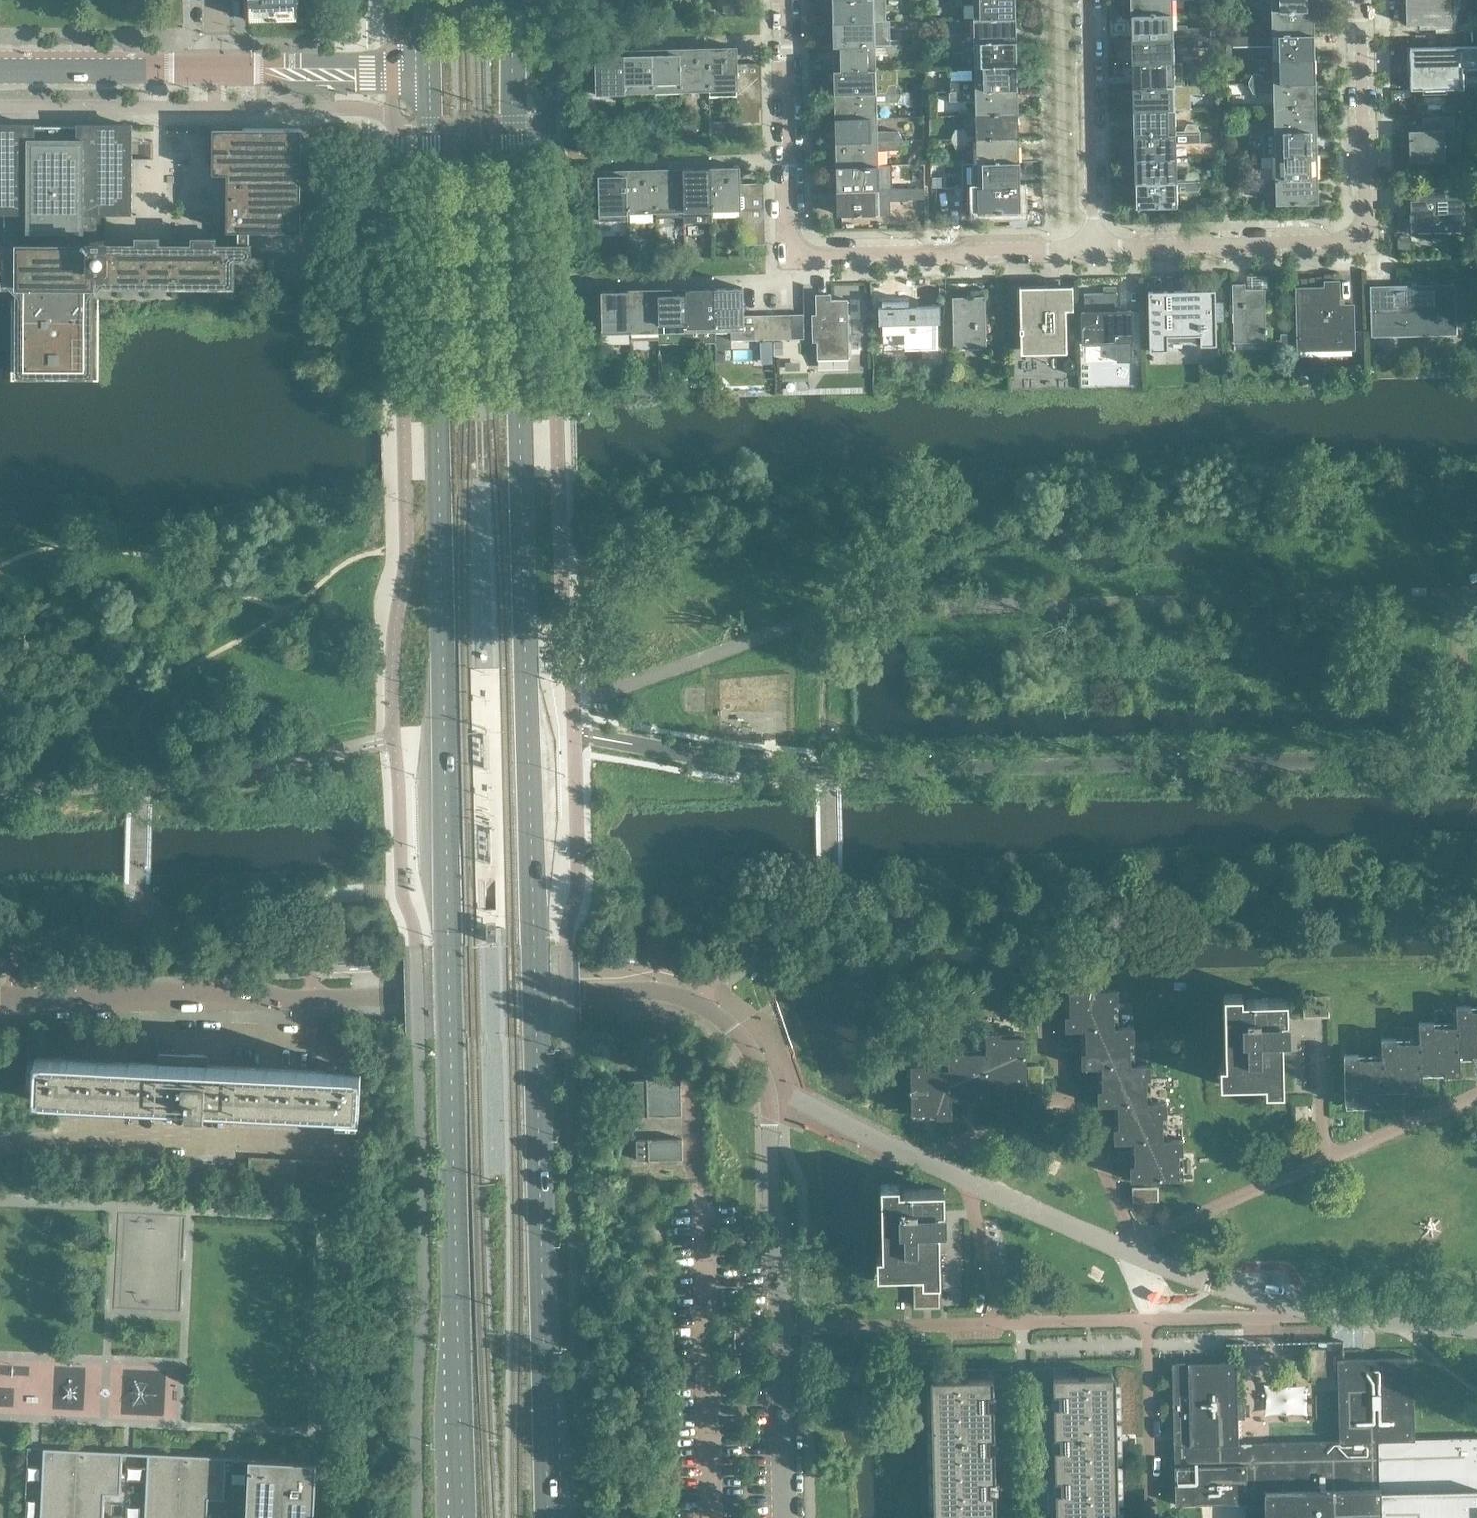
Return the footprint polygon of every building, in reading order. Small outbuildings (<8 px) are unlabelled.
[(292,0),(254,0),(254,6),(249,6),(249,20),(293,19),(292,0)] [(874,0),(833,0),(834,22),(874,21),(874,0)] [(1015,0),(974,0),(975,18),(1015,17),(1015,0)] [(1172,0),(1131,0),(1131,14),(1172,13),(1172,0)] [(1312,0),(1272,0),(1272,11),(1312,10),(1312,0)] [(1450,0),(1406,0),(1406,23),(1435,22),(1436,24),(1442,24),(1442,22),(1450,22),(1450,0)] [(1313,34),(1312,10),(1272,11),(1273,33),(1263,33),(1260,26),(1251,26),(1248,34),(1248,36),(1313,34)] [(1173,35),(1172,13),(1131,14),(1132,38),(1197,37),(1197,35),(1194,27),(1185,27),(1182,35),(1173,35)] [(1016,41),(1015,17),(975,18),(975,40),(966,40),(962,33),(954,33),(951,41),(951,43),(1016,41)] [(875,43),(874,21),(834,22),(834,46),(899,44),(899,42),(896,34),(887,35),(884,42),(875,43)] [(1314,58),(1313,34),(1248,36),(1248,38),(1251,45),(1273,45),(1273,59),(1314,58)] [(1173,61),(1173,39),(1182,39),(1185,47),(1194,46),(1197,39),(1197,37),(1132,38),(1133,62),(1173,61)] [(1016,65),(1016,41),(951,43),(951,45),(954,52),(963,52),(966,44),(975,44),(976,66),(1016,65)] [(875,69),(875,47),(884,46),(888,54),(896,54),(899,46),(899,44),(834,46),(835,70),(875,69)] [(738,85),(737,76),(737,63),(737,47),(724,47),(724,52),(708,53),(709,86),(738,85)] [(1442,92),(1442,64),(1447,64),(1447,47),(1409,48),(1409,59),(1407,59),(1408,73),(1411,73),(1411,89),(1424,89),(1424,93),(1442,92)] [(681,87),(680,53),(680,48),(668,49),(668,54),(652,54),(653,87),(653,91),(681,90),(681,87)] [(709,86),(708,53),(708,48),(696,48),(696,53),(680,53),(681,87),(709,86)] [(653,87),(652,54),(652,49),(640,49),(640,54),(624,55),(625,88),(653,87)] [(625,88),(624,55),(624,50),(612,50),(612,55),(584,55),(584,66),(596,66),(596,68),(592,68),(592,82),(596,82),(596,89),(625,88)] [(1314,82),(1314,58),(1273,59),(1274,81),(1264,81),(1261,74),(1252,74),(1249,82),(1249,84),(1314,82)] [(1174,83),(1173,61),(1133,62),(1133,86),(1198,85),(1198,83),(1195,75),(1186,75),(1183,83),(1174,83)] [(762,75),(761,64),(761,63),(737,63),(737,76),(762,75)] [(1017,89),(1016,65),(976,66),(976,88),(967,88),(963,81),(955,81),(952,89),(952,91),(1017,89)] [(876,91),(875,69),(835,70),(835,94),(901,92),(901,90),(897,82),(888,83),(885,90),(876,91)] [(762,87),(762,75),(737,76),(738,85),(738,88),(762,87)] [(1315,106),(1314,82),(1249,84),(1249,86),(1253,93),(1274,93),(1274,107),(1315,106)] [(1174,109),(1174,87),(1183,87),(1187,95),(1195,94),(1198,87),(1198,85),(1133,86),(1134,110),(1174,109)] [(762,99),(762,87),(738,88),(738,100),(762,99)] [(1017,113),(1017,89),(952,91),(952,93),(955,100),(977,100),(977,114),(1017,113)] [(877,117),(876,102),(898,102),(901,94),(901,92),(835,94),(836,118),(877,117)] [(762,111),(762,99),(738,100),(738,112),(762,111)] [(1315,130),(1315,106),(1274,107),(1275,129),(1265,129),(1262,122),(1253,122),(1250,130),(1250,132),(1315,130)] [(1175,131),(1174,109),(1134,110),(1134,134),(1200,133),(1200,131),(1196,123),(1187,123),(1184,131),(1175,131)] [(763,124),(762,111),(738,112),(739,125),(763,124)] [(1018,137),(1017,113),(977,114),(977,136),(968,136),(965,129),(956,129),(953,137),(953,139),(1018,137)] [(1445,160),(1444,130),(1454,130),(1454,116),(1422,117),(1423,118),(1424,118),(1424,130),(1409,130),(1410,161),(1445,160)] [(877,139),(877,117),(836,118),(837,142),(902,140),(902,138),(898,130),(890,131),(887,138),(877,139)] [(237,244),(215,244),(215,237),(193,237),(193,244),(159,244),(159,237),(137,237),(137,244),(105,244),(105,240),(100,240),(100,213),(107,213),(107,211),(129,211),(130,126),(46,125),(0,125),(0,210),(5,210),(5,243),(0,243),(0,284),(19,284),(19,374),(92,374),(92,284),(233,284),(233,280),(264,280),(264,258),(250,257),(250,244),(249,244),(249,230),(300,231),(300,213),(302,213),(303,131),(301,131),(301,128),(243,128),(243,126),(211,126),(210,158),(212,158),(212,173),(227,173),(227,189),(225,189),(225,228),(226,228),(226,231),(237,231),(237,244)] [(1316,154),(1315,130),(1250,132),(1250,134),(1254,141),(1263,141),(1266,133),(1275,133),(1276,155),(1316,154)] [(1175,158),(1175,143),(1200,143),(1200,133),(1134,135),(1135,158),(1175,158)] [(1018,161),(1018,137),(953,139),(953,141),(956,148),(965,148),(968,140),(977,140),(978,162),(1018,161)] [(878,165),(877,143),(887,142),(890,150),(899,150),(902,142),(902,140),(837,142),(837,166),(878,165)] [(1317,178),(1316,154),(1276,155),(1276,177),(1267,177),(1263,170),(1254,170),(1251,178),(1251,180),(1317,178)] [(1176,179),(1175,158),(1135,158),(1136,182),(1201,181),(1201,179),(1197,171),(1189,171),(1186,179),(1176,179)] [(1019,185),(1018,161),(978,162),(978,184),(969,184),(966,177),(957,177),(954,185),(954,187),(1019,185)] [(878,187),(878,165),(837,166),(838,190),(903,188),(903,186),(900,178),(891,179),(888,186),(878,187)] [(740,196),(740,183),(740,167),(727,167),(727,172),(711,172),(712,206),(741,205),(740,196)] [(684,206),(683,173),(683,168),(671,169),(671,173),(664,174),(664,169),(655,169),(656,207),(656,217),(684,216),(684,206)] [(712,206),(711,172),(711,168),(699,168),(699,173),(683,173),(684,206),(712,206)] [(656,207),(655,169),(643,169),(643,174),(636,174),(636,169),(627,170),(628,208),(656,207)] [(628,208),(627,170),(615,170),(615,175),(599,175),(599,188),(595,188),(595,202),(599,202),(599,209),(628,208)] [(1317,202),(1317,178),(1251,180),(1252,182),(1255,189),(1264,189),(1267,181),(1276,181),(1277,203),(1317,202)] [(1177,206),(1176,183),(1186,183),(1189,191),(1198,190),(1201,183),(1201,181),(1136,182),(1136,207),(1177,206)] [(764,195),(764,184),(764,182),(740,183),(740,196),(764,195)] [(1020,210),(1019,185),(954,187),(954,189),(957,196),(966,196),(969,188),(979,188),(979,211),(1020,210)] [(1448,229),(1447,200),(1456,200),(1455,186),(1427,187),(1427,199),(1411,200),(1411,230),(1448,229)] [(879,213),(878,191),(888,190),(891,198),(900,198),(903,190),(903,188),(838,190),(838,214),(879,213)] [(765,207),(764,195),(740,196),(741,205),(741,208),(765,207)] [(765,219),(765,207),(741,208),(741,220),(765,219)] [(765,231),(765,219),(741,220),(741,232),(765,231)] [(766,244),(765,231),(741,232),(742,244),(766,244)] [(1251,274),(1251,284),(1270,285),(1270,275),(1251,274)] [(1355,348),(1354,304),(1339,304),(1339,280),(1325,281),(1325,287),(1296,287),(1298,350),(1355,348)] [(1266,341),(1265,289),(1245,289),(1245,283),(1233,284),(1234,342),(1266,341)] [(987,348),(985,290),(984,290),(984,284),(971,284),(972,296),(952,296),(954,348),(987,348)] [(1456,333),(1455,284),(1371,286),(1372,335),(1456,333)] [(1201,321),(1201,290),(1166,291),(1165,285),(1149,285),(1150,340),(1167,339),(1167,330),(1203,329),(1203,321),(1201,321)] [(1117,292),(1116,286),(1103,287),(1103,293),(1084,293),(1085,311),(1082,311),(1083,341),(1086,341),(1086,345),(1118,344),(1118,340),(1132,340),(1131,310),(1118,311),(1117,292)] [(744,325),(743,315),(743,287),(714,288),(715,326),(743,325),(744,325)] [(1067,345),(1066,310),(1074,310),(1073,287),(1046,288),(1047,295),(1020,295),(1021,346),(1067,345)] [(687,326),(686,288),(658,289),(659,327),(687,326)] [(715,326),(714,288),(686,288),(687,326),(715,326)] [(659,327),(658,289),(630,290),(631,328),(659,327)] [(631,328),(630,290),(601,290),(602,308),(598,308),(598,322),(602,322),(602,332),(631,332),(631,328)] [(922,333),(921,297),(895,298),(895,292),(881,292),(882,346),(884,346),(884,350),(918,349),(918,358),(919,358),(919,357),(932,357),(932,349),(935,349),(934,336),(932,336),(932,333),(922,333)] [(849,350),(848,299),(831,299),(831,293),(816,294),(816,318),(812,318),(812,337),(817,337),(817,351),(849,350)] [(804,338),(804,313),(791,314),(792,339),(804,338)] [(756,339),(755,314),(743,315),(744,325),(743,325),(743,340),(756,339)] [(768,339),(767,314),(755,314),(756,339),(768,339)] [(780,339),(779,314),(767,314),(768,339),(780,339)] [(792,339),(791,314),(779,314),(780,339),(792,339)] [(1065,1030),(1086,1030),(1114,1029),(1114,1027),(1114,1004),(1118,1004),(1118,989),(1069,989),(1069,1005),(1070,1005),(1070,1015),(1065,1015),(1065,1030)] [(1278,1053),(1282,1053),(1282,1039),(1278,1039),(1277,1020),(1287,1020),(1287,998),(1246,999),(1246,1003),(1242,1003),(1242,993),(1223,994),(1225,1059),(1228,1059),(1229,1064),(1219,1064),(1220,1084),(1247,1083),(1247,1079),(1258,1079),(1258,1083),(1264,1083),(1265,1091),(1283,1091),(1282,1064),(1278,1064),(1278,1053)] [(1457,1026),(1459,1026),(1459,1054),(1476,1054),(1476,1010),(1471,1010),(1471,1005),(1456,1006),(1457,1026)] [(1460,1074),(1459,1054),(1459,1026),(1457,1026),(1434,1026),(1434,1022),(1419,1022),(1419,1042),(1421,1042),(1422,1071),(1445,1070),(1445,1075),(1460,1074)] [(1134,1026),(1114,1027),(1114,1029),(1086,1030),(1086,1043),(1094,1042),(1095,1053),(1081,1053),(1082,1068),(1102,1068),(1130,1067),(1130,1064),(1130,1041),(1134,1041),(1134,1026)] [(985,1032),(986,1052),(988,1052),(989,1081),(1002,1080),(1012,1080),(1012,1085),(1027,1084),(1026,1036),(1000,1036),(1000,1032),(985,1032)] [(1422,1091),(1422,1071),(1421,1042),(1419,1042),(1396,1043),(1396,1038),(1381,1038),(1382,1058),(1384,1058),(1384,1087),(1408,1086),(1408,1091),(1422,1091)] [(989,1101),(989,1081),(988,1052),(986,1052),(963,1052),(963,1048),(948,1048),(948,1068),(951,1068),(951,1097),(964,1097),(964,1096),(974,1096),(975,1101),(989,1101)] [(361,1072),(328,1071),(207,1065),(208,1055),(189,1054),(159,1053),(158,1062),(36,1057),(33,1098),(359,1114),(361,1072)] [(1385,1107),(1384,1087),(1384,1058),(1382,1058),(1359,1059),(1359,1054),(1344,1055),(1345,1103),(1370,1103),(1370,1107),(1385,1107)] [(952,1117),(951,1097),(951,1068),(948,1068),(926,1068),(925,1064),(911,1065),(912,1113),(927,1113),(927,1112),(937,1112),(937,1117),(952,1117)] [(1150,1064),(1130,1064),(1130,1067),(1102,1068),(1102,1080),(1103,1090),(1097,1090),(1098,1104),(1118,1104),(1147,1104),(1147,1102),(1146,1079),(1151,1078),(1150,1064)] [(635,1079),(636,1115),(647,1115),(647,1117),(648,1117),(648,1115),(682,1114),(681,1078),(648,1079),(648,1077),(646,1077),(646,1079),(635,1079)] [(1167,1101),(1147,1102),(1147,1104),(1118,1104),(1118,1117),(1127,1117),(1127,1127),(1114,1127),(1114,1142),(1135,1142),(1163,1141),(1163,1139),(1162,1116),(1167,1116),(1167,1101)] [(683,1158),(682,1138),(636,1139),(637,1160),(683,1158)] [(1183,1139),(1163,1139),(1163,1141),(1135,1142),(1135,1155),(1136,1155),(1136,1165),(1131,1165),(1131,1180),(1179,1179),(1179,1153),(1183,1153),(1183,1139)] [(938,1210),(945,1210),(944,1188),(903,1189),(903,1193),(899,1193),(899,1183),(881,1184),(883,1248),(883,1253),(877,1253),(877,1273),(922,1273),(922,1281),(940,1281),(939,1229),(939,1228),(938,1210)] [(1311,1375),(1326,1375),(1325,1347),(1310,1347),(1311,1375)] [(1415,1439),(1413,1357),(1376,1358),(1338,1358),(1337,1359),(1339,1441),(1227,1443),(1227,1448),(1220,1448),(1220,1443),(1214,1443),(1214,1428),(1238,1427),(1237,1363),(1172,1364),(1174,1445),(1176,1445),(1176,1466),(1175,1466),(1175,1495),(1193,1494),(1193,1504),(1246,1503),(1246,1517),(1476,1517),(1476,1437),(1415,1439)] [(1054,1394),(1059,1394),(1065,1394),(1065,1400),(1060,1400),(1060,1406),(1054,1406),(1054,1422),(1117,1420),(1116,1379),(1112,1376),(1053,1377),(1054,1394)] [(931,1384),(932,1424),(994,1423),(994,1407),(988,1408),(988,1401),(982,1402),(982,1396),(994,1395),(993,1379),(935,1380),(931,1384)] [(1117,1436),(1117,1420),(1054,1422),(1055,1437),(1060,1437),(1061,1449),(1055,1449),(1055,1465),(1118,1464),(1117,1448),(1106,1448),(1106,1436),(1117,1436)] [(995,1439),(994,1423),(932,1424),(933,1468),(995,1466),(995,1451),(990,1451),(989,1445),(983,1445),(983,1439),(995,1439)] [(104,1495),(120,1495),(122,1454),(124,1454),(124,1452),(44,1448),(41,1517),(103,1517),(104,1495)] [(228,1457),(148,1453),(145,1517),(207,1517),(208,1500),(224,1500),(226,1459),(228,1459),(228,1457)] [(315,1461),(307,1461),(307,1460),(252,1458),(249,1517),(312,1517),(315,1461)] [(1119,1507),(1118,1464),(1055,1465),(1056,1480),(1061,1480),(1061,1492),(1056,1493),(1056,1508),(1119,1507)] [(996,1482),(995,1466),(933,1468),(934,1511),(996,1509),(996,1494),(985,1494),(984,1488),(990,1488),(990,1482),(996,1482)] [(1119,1507),(1056,1508),(1057,1517),(1119,1517),(1119,1507)] [(996,1509),(934,1511),(934,1517),(996,1517),(996,1509)]
